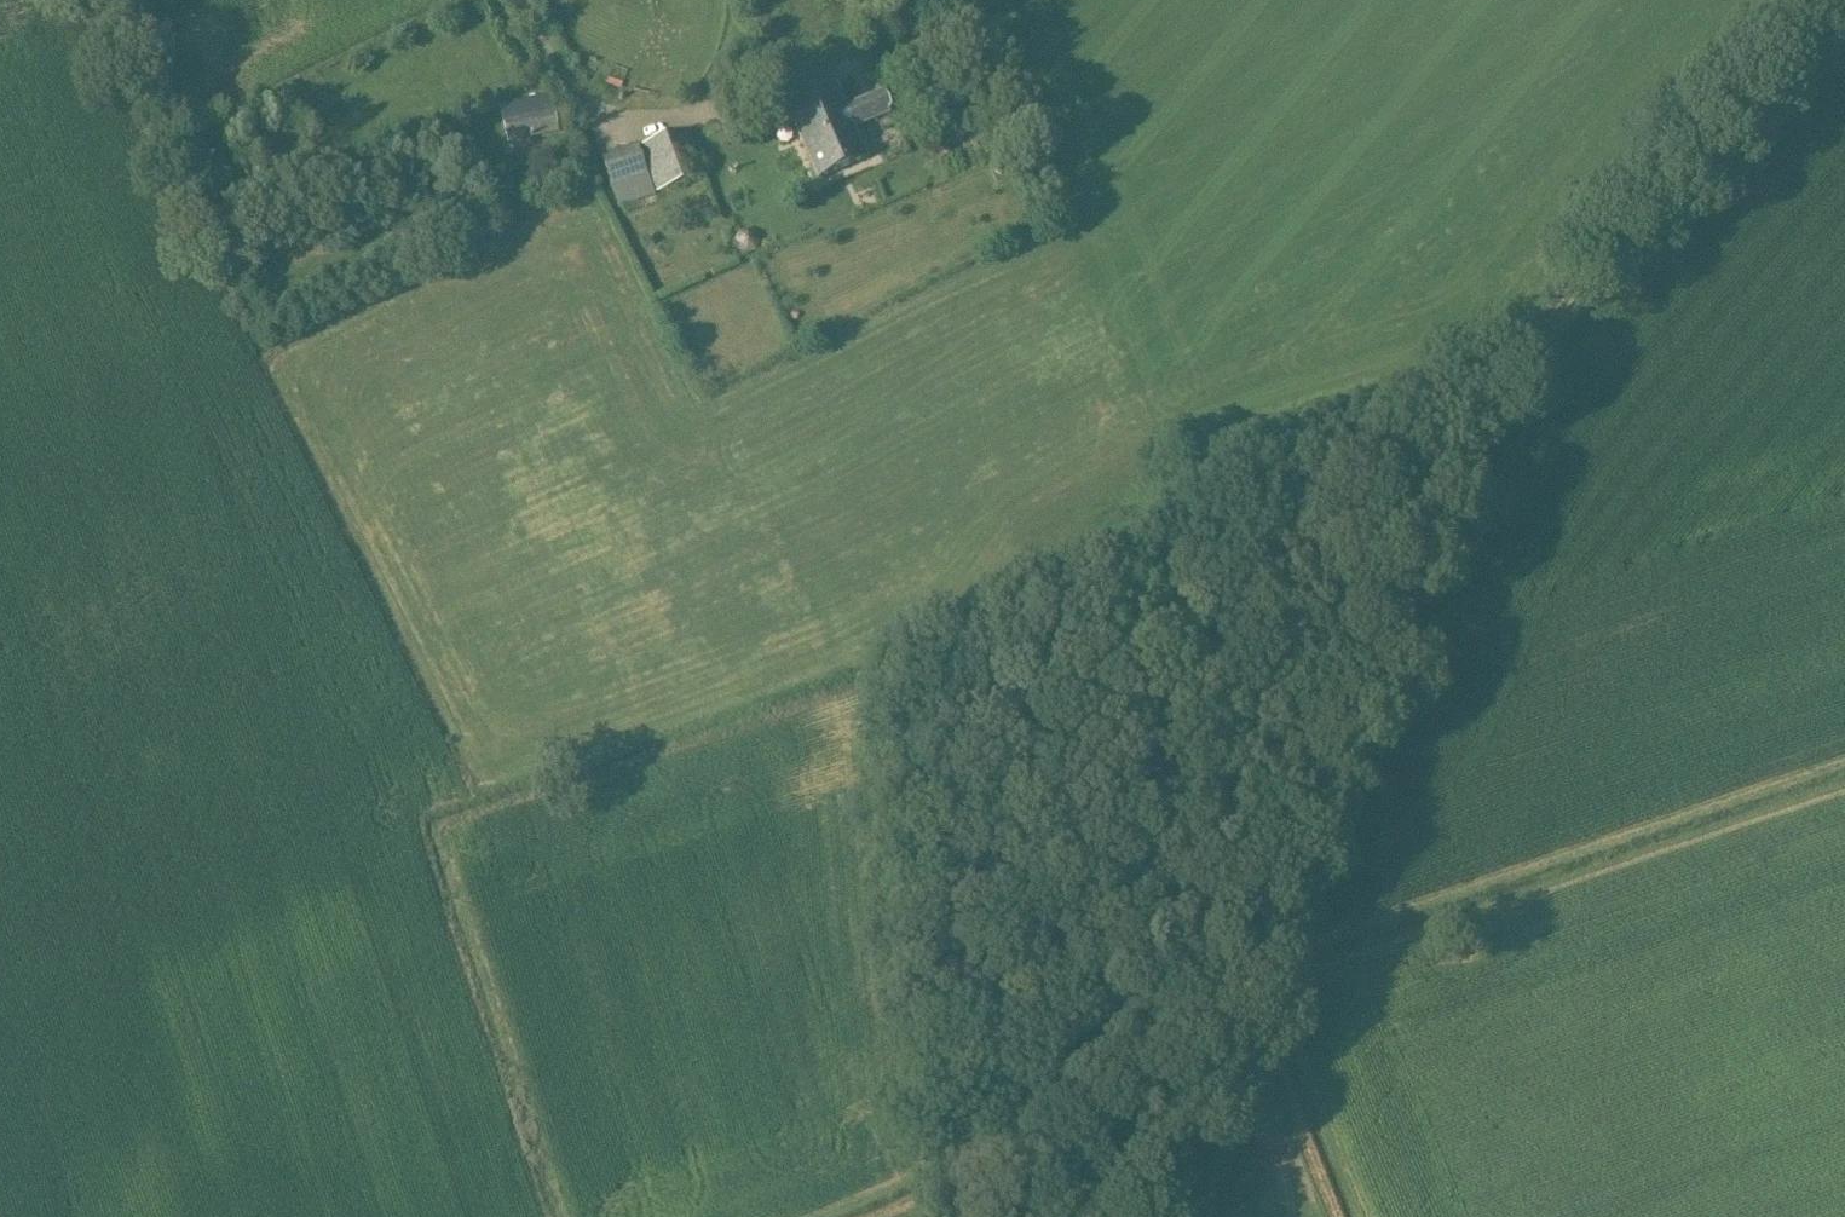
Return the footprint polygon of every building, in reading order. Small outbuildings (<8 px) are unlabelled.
[(883,92),(843,108),(835,87),(786,108),(817,183),(866,162),(853,131),(891,115),(883,92)] [(550,95),(499,106),(507,146),(558,135),(550,95)] [(657,194),(706,179),(689,130),(639,146),(657,194)] [(619,210),(654,198),(636,150),(599,162),(619,210)]
